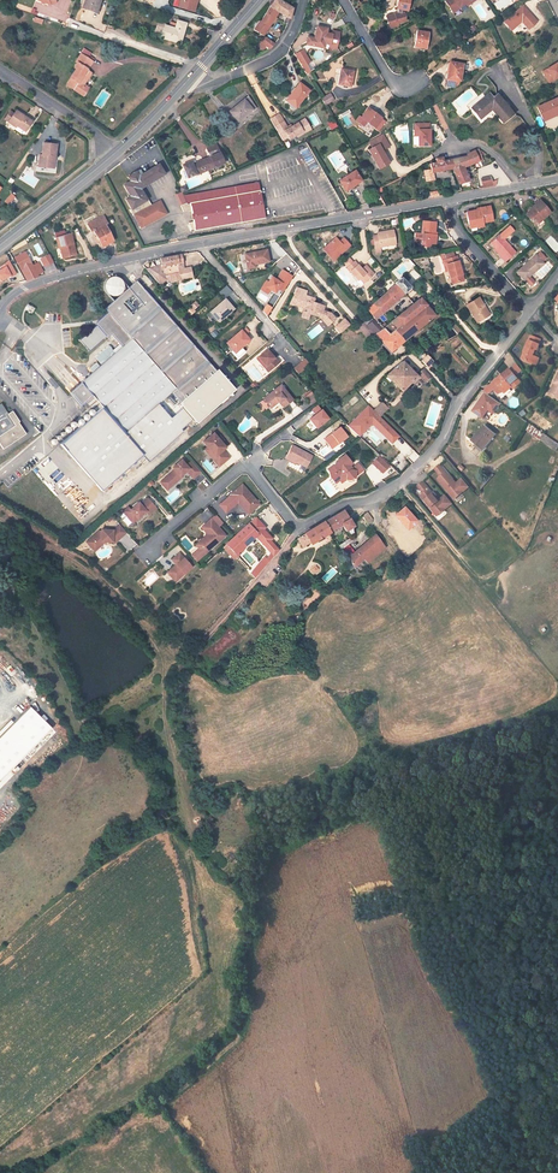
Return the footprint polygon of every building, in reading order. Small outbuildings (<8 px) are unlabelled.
[(82,8),(98,13),(101,5),(99,4),(100,0),(85,0),(82,8)] [(191,11),(195,0),(180,0),(178,7),(191,11)] [(292,8),(280,0),(274,0),(271,5),(271,6),(278,11),(286,17),(289,19),(292,8)] [(410,0),(398,0),(397,9),(398,9),(397,13),(386,17),(389,25),(390,24),(392,28),(398,25),(398,24),(406,21),(404,14),(405,10),(407,11),(410,0)] [(445,1),(453,13),(460,8),(460,7),(465,4),(470,0),(471,3),(476,0),(446,0),(445,1)] [(362,9),(366,15),(372,11),(370,8),(374,6),(372,3),(362,9)] [(259,21),(253,30),(262,36),(271,21),(273,23),(276,18),(274,17),(278,11),(271,6),(261,22),(259,21)] [(504,22),(509,27),(510,26),(513,26),(514,28),(522,21),(529,29),(537,22),(523,6),(504,22)] [(160,37),(178,43),(180,35),(182,36),(186,24),(177,21),(177,22),(175,27),(175,28),(164,25),(165,23),(158,21),(156,29),(162,31),(161,33),(160,37)] [(308,37),(307,45),(323,48),(324,43),(330,44),(329,48),(336,49),(340,33),(332,31),(332,35),(326,34),(327,29),(317,27),(315,39),(308,37)] [(426,49),(428,33),(417,31),(414,47),(426,49)] [(270,49),(274,44),(266,37),(259,40),(256,44),(263,50),(266,46),(270,49)] [(302,46),(295,50),(304,64),(309,71),(314,67),(302,46)] [(93,59),(84,52),(82,55),(92,61),(93,59)] [(82,55),(81,54),(76,62),(77,63),(74,68),(76,69),(70,78),(71,78),(73,80),(69,86),(83,96),(87,89),(81,85),(90,71),(87,69),(92,62),(92,61),(82,55)] [(463,64),(450,62),(448,73),(449,74),(448,79),(447,79),(446,87),(456,88),(459,86),(463,64)] [(353,71),(342,69),(340,79),(339,79),(338,84),(350,87),(353,71)] [(84,84),(92,73),(90,71),(81,85),(87,89),(88,87),(84,84)] [(296,88),(286,101),(290,104),(288,106),(294,110),(295,108),(309,91),(300,84),(296,88)] [(330,93),(321,98),(325,105),(334,100),(330,93)] [(513,114),(496,94),(492,98),(488,93),(479,102),(482,106),(474,113),(479,119),(491,109),(493,107),(495,110),(493,111),(503,123),(513,114)] [(248,96),(244,100),(252,110),(253,111),(257,109),(248,96)] [(537,108),(543,119),(554,114),(555,115),(557,114),(557,98),(537,108)] [(252,110),(244,100),(234,108),(235,109),(231,113),(238,122),(252,110)] [(474,113),(482,106),(479,102),(471,108),(474,113)] [(368,108),(358,122),(365,127),(367,123),(374,128),(381,118),(368,108)] [(32,121),(16,110),(14,113),(8,122),(16,127),(14,129),(21,134),(24,133),(26,130),(32,121)] [(14,113),(10,111),(5,119),(8,122),(14,113)] [(554,114),(543,119),(544,122),(556,117),(555,115),(554,114)] [(381,118),(374,128),(379,131),(385,121),(381,118)] [(274,127),(282,140),(288,137),(289,139),(296,135),(302,131),(302,130),(309,126),(305,119),(291,126),(288,129),(287,127),(283,122),(274,127)] [(418,136),(418,146),(430,146),(430,140),(429,136),(429,130),(428,124),(414,124),(414,130),(418,130),(418,136)] [(302,131),(296,135),(297,137),(311,129),(309,126),(302,130),(302,131)] [(371,155),(377,166),(387,161),(380,149),(388,145),(382,134),(370,141),(373,147),(371,148),(368,150),(371,155)] [(56,144),(43,143),(42,155),(40,155),(38,167),(51,168),(52,157),(55,157),(56,144)] [(478,149),(474,151),(478,161),(482,159),(478,149)] [(467,156),(451,160),(453,168),(452,168),(459,184),(469,181),(463,167),(478,161),(474,151),(467,154),(467,156)] [(190,164),(183,167),(188,178),(196,174),(197,175),(222,164),(218,153),(201,161),(202,162),(191,166),(190,164)] [(368,157),(376,171),(389,164),(387,161),(377,166),(371,155),(368,157)] [(436,162),(430,164),(431,170),(432,173),(433,172),(452,168),(453,168),(451,160),(443,161),(442,157),(435,159),(436,162)] [(134,215),(141,228),(160,218),(153,205),(150,207),(139,189),(164,174),(159,164),(142,174),(139,170),(137,171),(138,173),(137,174),(136,172),(128,177),(131,181),(124,186),(130,197),(125,199),(131,209),(130,210),(133,215),(134,215)] [(431,170),(425,171),(426,181),(434,179),(433,172),(432,173),(431,170)] [(354,186),(362,181),(355,171),(339,181),(346,191),(354,186)] [(484,188),(494,186),(490,177),(481,179),(484,188)] [(237,194),(189,203),(190,204),(188,204),(191,211),(200,230),(242,223),(268,218),(263,190),(237,194)] [(182,192),(175,195),(183,212),(191,211),(188,204),(187,204),(182,192)] [(14,197),(11,195),(5,202),(8,204),(14,197)] [(550,212),(540,200),(532,207),(534,208),(526,215),(534,224),(537,221),(541,217),(543,219),(550,212)] [(167,214),(160,202),(153,205),(160,218),(167,214)] [(477,210),(466,213),(468,224),(476,223),(477,227),(477,228),(483,226),(483,222),(493,221),(490,206),(479,208),(480,210),(477,211),(477,210)] [(193,222),(189,223),(192,230),(194,229),(194,231),(200,230),(191,211),(193,222)] [(103,216),(87,224),(91,232),(94,230),(102,247),(113,241),(105,225),(107,223),(103,216)] [(435,223),(423,221),(421,234),(415,233),(414,242),(422,243),(422,246),(430,247),(430,244),(435,244),(436,235),(434,235),(434,233),(435,223)] [(38,234),(35,229),(26,236),(29,241),(38,234)] [(381,252),(380,247),(396,244),(394,230),(380,233),(381,235),(377,235),(373,236),(376,253),(381,252)] [(71,234),(56,238),(58,248),(60,247),(62,247),(65,258),(76,255),(71,234)] [(507,261),(516,252),(500,235),(491,243),(507,261)] [(335,238),(323,249),(333,260),(350,246),(346,241),(345,242),(342,245),(339,242),(335,238)] [(495,248),(494,248),(506,262),(507,261),(495,248)] [(267,250),(245,254),(248,269),(255,267),(254,264),(269,262),(267,250)] [(25,252),(14,258),(20,269),(22,268),(28,280),(38,276),(37,275),(43,272),(38,263),(32,266),(25,252)] [(40,259),(44,267),(53,263),(49,255),(40,259)] [(181,255),(161,259),(162,266),(147,270),(160,285),(166,279),(164,274),(168,273),(169,275),(179,272),(179,275),(184,274),(185,278),(192,276),(190,267),(183,269),(182,262),(181,255)] [(517,272),(525,281),(525,280),(529,276),(543,264),(535,255),(517,272)] [(446,259),(445,260),(443,260),(446,271),(448,270),(450,276),(452,284),(464,281),(456,256),(454,257),(446,259)] [(355,261),(347,268),(358,280),(356,282),(360,286),(365,282),(374,274),(366,265),(362,269),(355,261)] [(268,282),(265,287),(270,289),(275,293),(277,289),(280,285),(285,289),(292,277),(283,271),(277,281),(272,277),(268,282)] [(145,275),(142,278),(149,286),(152,283),(145,275)] [(529,276),(525,280),(530,286),(534,282),(529,276)] [(196,422),(233,390),(136,281),(128,288),(121,280),(121,279),(120,279),(119,278),(117,277),(116,277),(115,277),(114,277),(113,277),(112,277),(111,277),(110,277),(109,278),(108,278),(107,279),(107,280),(106,281),(105,282),(105,283),(104,285),(104,286),(104,287),(104,289),(105,290),(106,292),(107,293),(113,301),(105,309),(108,312),(98,320),(99,324),(79,340),(89,351),(106,336),(108,338),(111,335),(123,348),(100,368),(99,367),(69,393),(81,406),(86,402),(93,396),(100,405),(125,433),(143,417),(147,422),(167,405),(162,400),(170,393),(196,422)] [(395,284),(386,293),(394,302),(404,293),(410,288),(401,278),(395,283),(395,284)] [(265,287),(268,282),(266,281),(261,290),(267,294),(270,289),(265,287)] [(386,293),(374,304),(382,313),(394,302),(386,293)] [(303,295),(299,306),(304,308),(310,310),(309,314),(320,318),(327,326),(329,324),(334,320),(334,318),(330,314),(322,311),(324,306),(313,302),(315,299),(303,295)] [(386,325),(383,328),(389,335),(394,330),(426,305),(420,298),(386,325)] [(478,298),(466,305),(477,322),(487,316),(483,309),(485,308),(478,298)] [(219,322),(233,309),(225,299),(211,312),(219,322)] [(266,304),(262,311),(267,314),(272,307),(266,304)] [(382,313),(374,304),(367,310),(375,319),(379,316),(382,313)] [(435,315),(426,305),(394,330),(404,341),(435,315)] [(304,308),(301,317),(308,319),(309,314),(310,310),(304,308)] [(379,316),(375,319),(383,328),(386,325),(379,316)] [(350,325),(345,319),(339,325),(344,331),(350,325)] [(404,341),(394,330),(389,335),(383,328),(375,319),(367,326),(390,352),(404,341)] [(339,325),(336,327),(341,333),(344,331),(339,325)] [(242,346),(249,340),(245,335),(242,331),(241,330),(227,343),(235,352),(238,357),(245,351),(242,346)] [(523,352),(524,353),(522,359),(533,364),(535,363),(537,359),(536,357),(533,356),(535,350),(537,350),(539,345),(538,345),(540,340),(530,335),(523,352)] [(259,358),(257,359),(268,372),(280,362),(275,357),(274,359),(272,357),(273,356),(267,350),(258,357),(259,358)] [(427,367),(433,361),(427,356),(426,356),(423,354),(421,356),(424,359),(422,361),(427,367)] [(305,359),(300,363),(294,368),(299,374),(305,369),(310,365),(305,359)] [(402,392),(417,376),(402,361),(386,376),(402,392)] [(253,364),(245,371),(256,383),(264,377),(253,364)] [(516,364),(510,369),(515,375),(522,370),(516,364)] [(429,385),(433,381),(423,369),(419,373),(429,385)] [(513,389),(521,382),(515,375),(510,369),(502,376),(503,377),(502,379),(500,377),(499,376),(493,381),(494,382),(490,385),(492,388),(497,394),(499,394),(502,391),(504,394),(512,387),(513,389)] [(549,394),(557,398),(557,376),(554,383),(556,384),(554,387),(553,387),(549,394)] [(260,402),(265,410),(269,406),(277,400),(279,403),(279,402),(284,407),(293,400),(281,385),(263,398),(264,399),(260,402)] [(486,393),(486,392),(472,411),(482,418),(488,410),(493,414),(501,403),(486,393)] [(93,396),(86,402),(89,405),(94,411),(100,405),(93,396)] [(279,403),(277,400),(269,406),(271,409),(279,403)] [(382,402),(373,410),(380,416),(388,408),(382,402)] [(3,449),(12,443),(11,441),(16,438),(17,440),(26,434),(18,422),(20,422),(12,411),(8,414),(3,407),(0,409),(0,445),(3,449)] [(101,408),(60,444),(102,491),(142,455),(101,408)] [(537,429),(531,424),(527,430),(533,435),(537,429)] [(483,450),(495,435),(484,426),(472,441),(477,445),(483,450)] [(533,435),(556,451),(557,448),(557,443),(537,429),(533,435)] [(213,433),(203,442),(207,447),(215,456),(212,458),(219,466),(229,458),(223,450),(226,447),(221,442),(218,438),(213,433)] [(295,462),(305,467),(312,456),(292,445),(286,455),(296,460),(295,462)] [(207,447),(205,449),(212,458),(215,456),(207,447)] [(350,470),(348,466),(352,463),(345,455),(337,461),(337,463),(334,466),(335,468),(330,471),(333,475),(331,477),(336,483),(340,480),(342,482),(343,481),(346,479),(350,480),(352,478),(353,478),(355,478),(355,476),(356,470),(354,467),(350,470)] [(379,456),(372,463),(382,473),(389,466),(379,456)] [(174,470),(163,480),(167,485),(171,481),(173,485),(181,477),(181,476),(180,474),(182,473),(184,473),(186,471),(193,478),(201,472),(191,461),(186,465),(181,460),(173,468),(174,470)] [(358,463),(354,467),(356,470),(355,476),(363,470),(358,463)] [(449,477),(439,465),(435,469),(441,476),(437,479),(451,495),(453,493),(456,497),(461,493),(469,487),(462,479),(456,484),(452,479),(451,480),(449,477)] [(145,483),(149,487),(154,483),(150,479),(145,483)] [(160,482),(167,490),(173,485),(171,481),(167,485),(163,480),(160,482)] [(422,482),(417,486),(423,493),(420,496),(434,512),(436,510),(439,514),(451,504),(445,496),(439,501),(435,496),(434,497),(431,494),(422,482)] [(242,484),(231,495),(241,507),(242,506),(244,508),(245,506),(251,512),(260,504),(242,484)] [(454,499),(457,503),(464,497),(461,493),(456,497),(453,493),(451,495),(454,499)] [(124,512),(134,523),(147,512),(154,505),(148,498),(141,505),(139,503),(131,510),(129,507),(124,512)] [(154,505),(147,512),(150,515),(157,509),(154,505)] [(242,506),(241,507),(248,514),(251,512),(245,506),(244,508),(242,506)] [(408,529),(417,521),(404,507),(397,514),(401,518),(399,519),(402,523),(408,529)] [(305,533),(298,538),(303,547),(311,542),(311,543),(318,538),(322,536),(342,524),(351,538),(339,546),(342,550),(348,545),(355,540),(353,533),(352,525),(343,510),(305,533)] [(367,512),(362,516),(367,524),(372,520),(367,512)] [(216,515),(211,519),(218,527),(223,523),(216,515)] [(211,519),(201,528),(207,535),(209,537),(199,545),(202,549),(200,551),(204,555),(225,536),(218,527),(211,519)] [(249,524),(226,544),(236,554),(241,549),(256,536),(264,545),(269,540),(268,539),(261,531),(256,527),(253,529),(249,524)] [(120,525),(116,528),(123,536),(127,533),(120,525)] [(100,531),(87,542),(91,547),(95,543),(97,545),(101,542),(106,542),(113,542),(114,544),(123,536),(116,528),(114,530),(102,530),(102,531),(100,531)] [(261,531),(268,539),(272,536),(264,528),(261,531)] [(370,534),(372,538),(355,552),(348,545),(342,550),(354,568),(363,559),(368,563),(385,547),(373,531),(370,534)] [(209,537),(207,535),(195,545),(199,549),(200,551),(202,549),(199,545),(209,537)] [(95,543),(91,547),(95,551),(106,542),(101,542),(97,545),(95,543)] [(272,554),(274,555),(278,551),(272,545),(267,549),(272,554)] [(200,551),(199,549),(191,556),(196,561),(204,555),(200,551)] [(178,554),(171,560),(174,564),(176,562),(177,563),(175,565),(167,573),(174,582),(191,567),(178,554)] [(254,571),(253,572),(248,567),(242,572),(246,578),(247,577),(251,582),(255,578),(263,568),(260,566),(255,572),(254,571)] [(0,736),(0,781),(52,728),(30,706),(0,736)]
